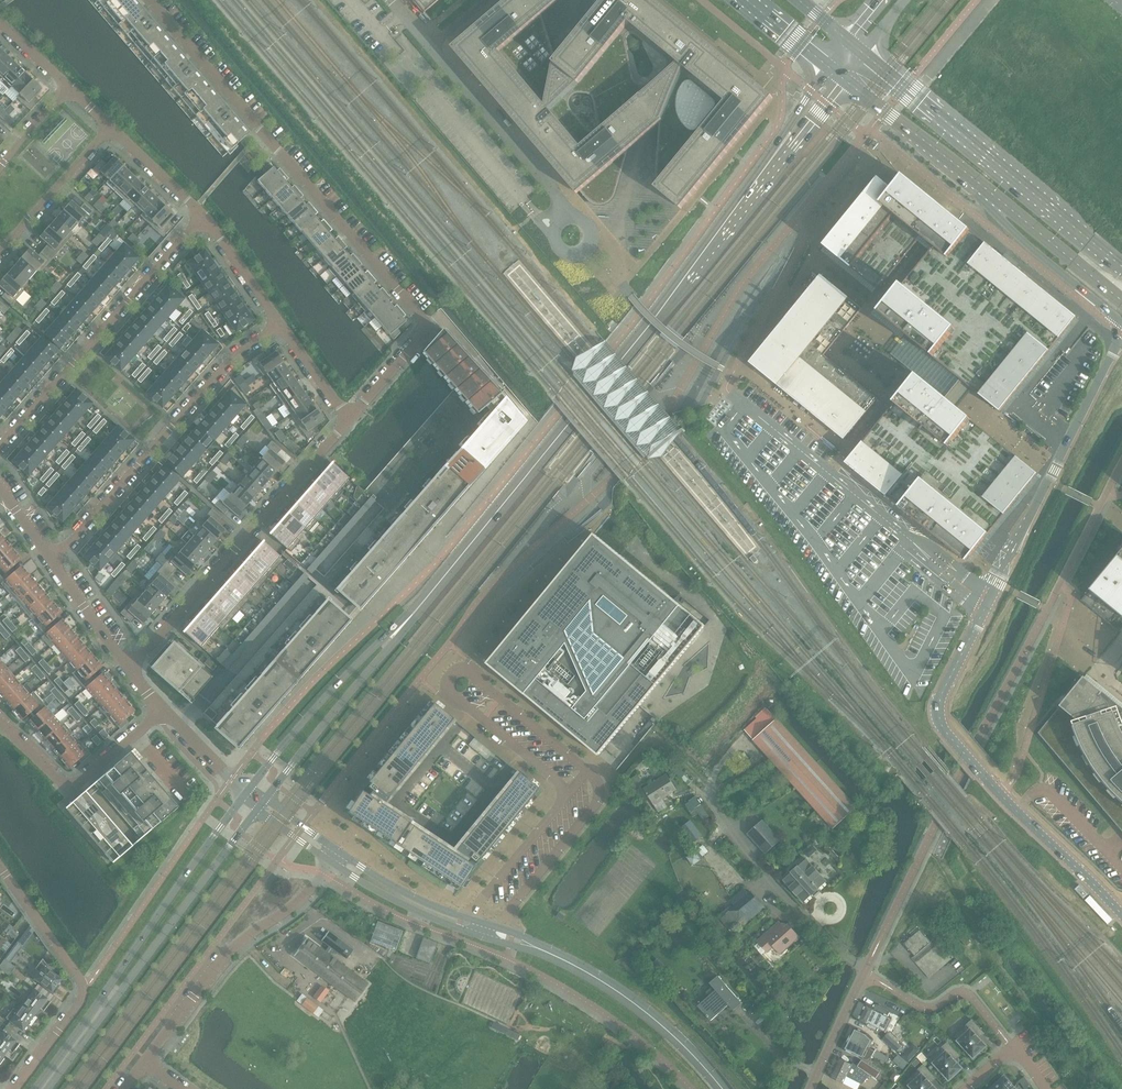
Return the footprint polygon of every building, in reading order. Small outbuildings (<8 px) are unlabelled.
[(249,134),(135,0),(97,0),(228,152),(230,155),(238,146),(236,145),(249,134)] [(423,13),(438,0),(411,0),(423,13)] [(654,0),(596,0),(588,13),(584,20),(583,24),(582,28),(556,60),(549,37),(542,16),(542,15),(560,0),(508,0),(452,48),(577,194),(580,191),(587,200),(590,202),(593,204),(597,205),(601,205),(605,204),(608,203),(611,200),(614,197),(615,194),(628,150),(644,137),(659,123),(655,172),(656,175),(657,178),(658,181),(660,183),(655,188),(681,209),(773,98),(654,0)] [(16,64),(8,56),(0,64),(0,80),(16,64)] [(25,72),(16,64),(0,80),(0,82),(8,90),(11,87),(25,72)] [(19,95),(33,80),(25,72),(11,87),(19,94),(19,95)] [(35,97),(43,89),(33,80),(19,95),(19,94),(16,97),(31,111),(40,101),(35,97)] [(8,115),(4,111),(0,115),(0,116),(4,119),(8,115)] [(109,180),(123,165),(114,157),(106,165),(101,160),(92,170),(97,175),(100,172),(108,180),(109,180)] [(265,190),(284,174),(280,169),(276,171),(269,163),(262,170),(265,174),(257,181),(265,190)] [(115,191),(131,173),(123,165),(109,180),(108,180),(106,182),(115,191)] [(123,199),(140,182),(131,173),(115,191),(123,199)] [(272,198),(288,185),(285,181),(288,179),(284,174),(265,190),(272,198)] [(1076,317),(1051,297),(950,215),(902,176),(899,179),(891,189),(878,178),(823,246),(836,256),(837,257),(878,290),(921,237),(928,242),(933,247),(900,287),(879,313),(940,363),(1000,412),(1076,317)] [(135,205),(149,190),(140,182),(123,199),(132,208),(135,205)] [(279,207),(298,191),(294,186),(291,188),(288,185),(272,198),(279,207)] [(143,213),(157,198),(149,190),(135,205),(143,212),(143,213)] [(287,215),(303,202),(299,198),(303,196),(298,191),(279,207),(287,215)] [(88,202),(93,197),(89,193),(84,198),(88,202)] [(149,224),(166,206),(157,198),(143,213),(143,212),(140,215),(149,224)] [(89,217),(94,211),(84,203),(80,208),(72,200),(63,210),(79,223),(86,214),(89,217)] [(97,209),(102,205),(98,201),(93,206),(97,209)] [(294,224),(313,208),(309,203),(306,205),(303,202),(287,215),(294,224)] [(101,213),(106,208),(102,205),(97,209),(101,213)] [(167,223),(175,215),(166,206),(149,224),(163,237),(172,227),(167,223)] [(301,232),(317,219),(314,215),(317,213),(313,208),(294,224),(301,232)] [(79,223),(63,210),(55,219),(74,235),(74,234),(71,232),(79,223)] [(112,228),(118,222),(114,218),(108,224),(112,228)] [(74,235),(55,219),(48,228),(66,244),(74,235)] [(306,243),(327,225),(323,220),(320,222),(317,219),(301,232),(308,241),(306,242),(306,243)] [(116,232),(122,225),(118,222),(112,228),(116,232)] [(314,251),(332,236),(329,232),(332,230),(327,225),(306,243),(314,251)] [(66,244),(48,228),(39,237),(48,244),(43,250),(53,258),(66,244)] [(104,238),(99,234),(95,238),(100,242),(104,238)] [(132,242),(136,237),(133,234),(128,238),(132,242)] [(321,260),(342,242),(338,237),(335,240),(332,236),(314,251),(321,260)] [(106,247),(112,240),(109,237),(102,244),(106,247)] [(136,246),(140,241),(136,237),(132,242),(136,246)] [(100,242),(95,238),(92,242),(97,246),(100,242)] [(329,269),(347,253),(343,249),(346,247),(342,242),(321,260),(324,259),(330,266),(328,268),(329,269)] [(139,258),(131,250),(123,244),(114,254),(130,268),(139,258)] [(40,273),(53,258),(43,250),(38,255),(30,248),(21,257),(40,273)] [(191,276),(212,261),(205,251),(184,266),(191,276)] [(88,256),(83,252),(79,256),(84,260),(88,256)] [(336,277),(357,259),(353,254),(350,257),(347,253),(329,269),(336,277)] [(130,268),(114,254),(106,263),(122,277),(130,268)] [(90,265),(97,258),(93,255),(87,262),(90,265)] [(84,260),(79,256),(76,260),(81,264),(84,260)] [(40,273),(21,257),(14,266),(29,280),(36,271),(39,274),(40,273)] [(343,286),(361,270),(358,267),(361,264),(357,259),(336,277),(343,286)] [(201,283),(219,271),(212,261),(191,276),(195,274),(201,283)] [(122,277),(106,263),(98,272),(114,286),(122,277)] [(29,280),(14,266),(6,275),(24,291),(21,288),(29,280)] [(350,294),(372,276),(367,271),(364,274),(361,270),(343,286),(350,294)] [(208,293),(226,280),(219,271),(201,283),(208,293)] [(114,286),(98,272),(91,281),(106,295),(114,286)] [(74,283),(81,275),(78,273),(71,280),(74,283)] [(186,280),(181,273),(177,275),(182,282),(186,280)] [(6,275),(0,282),(0,287),(6,292),(1,297),(11,305),(24,291),(6,275)] [(877,399),(824,355),(862,309),(821,275),(750,363),(844,440),(848,435),(877,399)] [(358,303),(376,287),(373,284),(376,281),(372,276),(350,294),(358,303)] [(190,286),(186,280),(182,282),(187,289),(190,286)] [(215,302),(232,290),(226,280),(208,293),(215,302)] [(62,286),(57,281),(53,285),(58,290),(62,286)] [(106,295),(91,281),(83,290),(99,304),(106,295)] [(58,290),(53,285),(50,289),(55,294),(58,290)] [(184,299),(178,293),(168,285),(160,294),(176,308),(184,299)] [(365,311),(386,293),(382,288),(379,291),(376,287),(358,303),(365,311)] [(99,304),(83,290),(75,299),(91,313),(99,304)] [(222,312),(239,300),(232,290),(215,302),(222,312)] [(59,301),(65,294),(62,291),(55,298),(59,301)] [(374,318),(390,304),(387,301),(390,298),(386,293),(365,311),(366,312),(368,310),(374,318)] [(176,308),(160,294),(152,303),(168,317),(176,308)] [(197,301),(192,294),(188,297),(193,304),(197,301)] [(46,303),(41,299),(38,303),(43,308),(46,303)] [(91,313),(75,299),(67,308),(83,322),(91,313)] [(229,322),(246,310),(239,300),(222,312),(229,322)] [(8,309),(0,301),(0,312),(1,312),(4,314),(8,309)] [(201,308),(197,301),(193,304),(198,310),(201,308)] [(43,308),(38,303),(34,307),(39,312),(43,308)] [(168,317),(152,303),(144,312),(160,326),(168,317)] [(382,326),(401,310),(397,305),(393,308),(390,304),(374,318),(382,326)] [(43,318),(49,311),(46,308),(40,316),(43,318)] [(83,322),(67,308),(59,317),(75,331),(83,322)] [(187,318),(193,312),(189,309),(184,315),(187,318)] [(233,334),(253,320),(246,310),(229,322),(226,325),(230,331),(233,334)] [(398,329),(405,322),(402,318),(405,315),(401,310),(382,326),(393,340),(401,332),(398,329)] [(160,326),(144,312),(136,321),(152,335),(160,326)] [(213,318),(208,312),(205,314),(209,321),(213,318)] [(182,325),(187,318),(184,315),(179,322),(182,325)] [(75,331),(59,317),(51,326),(67,340),(75,331)] [(218,325),(213,318),(209,321),(214,328),(218,325)] [(152,335),(136,321),(128,330),(144,344),(152,335)] [(185,332),(191,326),(187,323),(182,329),(185,332)] [(67,340),(51,326),(44,334),(60,348),(67,340)] [(172,336),(177,331),(177,330),(174,327),(168,333),(172,336)] [(224,335),(220,328),(216,331),(221,337),(224,335)] [(482,424),(337,589),(357,607),(359,609),(360,608),(365,601),(371,595),(376,589),(397,566),(402,559),(408,553),(413,547),(414,546),(420,539),(425,533),(431,527),(451,504),(457,497),(462,491),(468,485),(469,484),(474,477),(480,471),(485,465),(508,439),(522,423),(519,420),(470,362),(442,329),(422,352),(428,360),(453,389),(475,415),(483,408),(490,415),(482,424)] [(24,341),(30,333),(27,330),(20,338),(24,341)] [(144,344),(128,330),(121,339),(137,353),(144,344)] [(218,344),(202,330),(194,340),(210,354),(218,344)] [(18,335),(13,331),(10,335),(15,340),(18,335)] [(177,341),(183,335),(180,332),(174,338),(177,341)] [(166,342),(172,336),(168,333),(163,339),(166,342)] [(15,340),(10,335),(6,339),(11,344),(15,340)] [(57,351),(48,343),(41,338),(32,348),(48,362),(57,351)] [(172,347),(177,341),(174,338),(169,344),(172,347)] [(137,353),(121,339),(113,348),(129,362),(137,353)] [(210,354),(194,340),(186,349),(202,362),(210,354)] [(653,461),(685,432),(673,418),(605,342),(571,366),(653,461)] [(156,354),(161,348),(162,348),(158,345),(153,351),(156,354)] [(8,358),(14,351),(11,348),(5,356),(8,358)] [(48,362),(32,348),(24,357),(40,371),(48,362)] [(129,362),(113,348),(105,357),(120,371),(129,362)] [(202,362),(186,349),(178,357),(194,371),(202,362)] [(162,359),(167,353),(164,350),(158,356),(162,359)] [(151,360),(156,354),(153,351),(147,357),(151,360)] [(266,373),(282,361),(275,351),(266,357),(263,352),(252,360),(256,366),(259,363),(266,373)] [(156,365),(162,359),(158,356),(153,362),(156,365)] [(40,371),(24,357),(16,366),(32,380),(40,371)] [(194,371),(178,357),(170,366),(186,380),(194,371)] [(273,382),(289,371),(282,361),(266,373),(273,382)] [(140,372),(145,366),(146,366),(142,363),(137,369),(140,372)] [(32,380),(16,366),(8,375),(24,389),(32,380)] [(186,380),(170,366),(162,375),(178,389),(186,380)] [(146,377),(152,371),(148,368),(143,374),(146,377)] [(135,378),(140,372),(137,369),(132,375),(135,378)] [(276,394),(296,380),(289,371),(273,382),(269,385),(276,394)] [(141,383),(146,377),(143,374),(137,380),(141,383)] [(24,389),(8,375),(1,384),(17,398),(24,389)] [(178,389),(162,375),(155,384),(170,398),(178,389)] [(245,382),(239,385),(242,390),(248,386),(256,380),(253,375),(245,381),(245,382)] [(1037,474),(971,420),(917,375),(856,449),(854,451),(845,463),(966,561),(1037,474)] [(283,404),(303,390),(296,380),(276,394),(283,404)] [(1,384),(0,384),(0,399),(9,407),(17,398),(1,384)] [(170,398),(155,384),(146,394),(162,408),(170,398)] [(248,386),(242,390),(245,394),(251,391),(248,386)] [(92,403),(76,389),(68,399),(84,413),(92,403)] [(211,705),(209,707),(219,715),(213,722),(219,727),(327,601),(344,615),(347,618),(357,607),(337,589),(482,424),(490,415),(483,408),(475,415),(453,389),(364,491),(364,492),(371,497),(375,501),(383,509),(323,576),(319,573),(316,570),(315,569),(311,574),(308,577),(312,581),(317,585),(211,705)] [(246,404),(230,390),(221,400),(237,414),(246,404)] [(290,414),(310,400),(303,390),(283,404),(290,414)] [(0,399),(0,415),(1,416),(9,407),(0,399)] [(84,413),(68,399),(60,408),(76,422),(84,413)] [(237,414),(221,400),(214,409),(229,423),(237,414)] [(297,423),(317,409),(310,400),(290,414),(297,423)] [(261,406),(258,401),(253,405),(256,409),(259,407),(261,406)] [(265,417),(259,407),(256,409),(253,411),(260,420),(265,417)] [(76,422),(60,408),(52,416),(68,430),(76,422)] [(229,423),(214,409),(206,418),(222,431),(229,423)] [(315,426),(324,420),(317,409),(297,423),(308,439),(319,432),(315,426)] [(96,423),(100,417),(101,417),(98,414),(92,420),(96,423)] [(249,424),(254,418),(251,415),(246,421),(249,424)] [(68,430),(52,416),(44,425),(60,439),(68,430)] [(273,427),(265,417),(260,420),(267,431),(273,427)] [(222,431),(206,418),(198,426),(214,440),(222,431)] [(101,428),(107,422),(103,419),(98,425),(101,428)] [(90,429),(96,423),(92,420),(87,426),(90,429)] [(244,430),(249,424),(246,421),(240,427),(244,430)] [(60,439),(44,425),(37,434),(53,448),(60,439)] [(96,434),(101,428),(98,425),(93,431),(96,434)] [(134,440),(118,426),(110,435),(126,449),(134,440)] [(214,440),(198,426),(190,435),(206,449),(214,440)] [(283,434),(280,429),(275,433),(278,438),(283,434)] [(80,441),(85,435),(82,432),(77,438),(80,441)] [(233,442),(239,436),(235,433),(230,439),(233,442)] [(53,448),(37,434),(29,443),(45,457),(53,448)] [(286,438),(283,434),(278,438),(281,442),(286,438)] [(126,449),(110,435),(102,444),(118,458),(126,449)] [(206,449),(190,435),(182,444),(198,458),(206,449)] [(249,439),(244,435),(240,439),(245,443),(249,439)] [(86,446),(91,440),(88,437),(82,443),(86,446)] [(75,447),(80,441),(77,438),(71,444),(75,447)] [(228,448),(233,442),(230,439),(224,445),(228,448)] [(245,443),(240,439),(236,443),(241,447),(245,443)] [(285,462),(277,455),(281,450),(271,441),(266,446),(269,449),(261,458),(277,471),(285,462)] [(45,457),(29,443),(21,452),(37,466),(45,457)] [(80,452),(86,446),(82,443),(77,449),(80,452)] [(118,458),(102,444),(94,453),(110,467),(118,458)] [(198,458),(182,444),(174,453),(190,467),(198,458)] [(64,459),(69,453),(66,450),(61,456),(64,459)] [(218,460),(223,453),(220,451),(214,457),(218,460)] [(37,466),(21,452),(13,462),(29,476),(37,466)] [(110,467),(94,453),(86,462),(102,476),(110,467)] [(190,467),(174,453),(166,463),(182,477),(190,467)] [(233,457),(228,453),(224,457),(229,461),(233,457)] [(70,464),(75,458),(72,455),(67,461),(70,464)] [(59,465),(64,459),(61,456),(55,462),(59,465)] [(212,466),(218,460),(214,457),(209,463),(212,466)] [(229,461),(224,457),(221,461),(226,465),(229,461)] [(277,471),(261,458),(254,467),(269,480),(277,471)] [(65,470),(70,464),(67,461),(61,467),(65,470)] [(102,476),(86,462),(78,471),(94,485),(102,476)] [(349,478),(332,463),(323,474),(340,489),(349,478)] [(179,480),(163,466),(155,475),(171,489),(179,480)] [(49,476),(53,471),(54,470),(51,467),(45,473),(49,476)] [(269,480),(254,467),(246,475),(246,476),(261,489),(269,480)] [(202,478),(207,471),(204,468),(199,475),(202,478)] [(94,485),(78,471),(71,480),(86,494),(94,485)] [(217,475),(212,471),(209,475),(214,479),(217,475)] [(54,481),(60,475),(56,472),(51,478),(54,481)] [(43,482),(49,476),(45,473),(40,480),(43,482)] [(261,489),(246,476),(246,475),(243,473),(235,483),(238,485),(253,498),(261,489)] [(340,489),(323,474),(314,483),(331,498),(340,489)] [(171,489),(155,475),(147,484),(163,498),(171,489)] [(197,484),(202,478),(199,475),(193,481),(197,484)] [(214,479),(209,475),(205,479),(210,483),(214,479)] [(49,488),(54,481),(51,478),(46,485),(49,488)] [(86,494),(71,480),(63,489),(79,503),(86,494)] [(331,498),(314,483),(305,493),(322,508),(331,498)] [(163,498),(147,484),(139,493),(155,507),(163,498)] [(253,498),(238,485),(230,494),(245,507),(253,498)] [(41,496),(47,490),(43,487),(38,493),(41,496)] [(79,503),(63,489),(55,498),(71,512),(79,503)] [(182,500),(188,494),(185,491),(179,497),(182,500)] [(364,492),(355,502),(361,508),(366,511),(375,501),(371,497),(364,492)] [(155,507),(139,493),(131,502),(147,516),(155,507)] [(322,508),(305,493),(297,503),(314,518),(322,508)] [(245,507),(230,494),(222,503),(219,500),(215,505),(225,514),(229,509),(237,516),(245,507)] [(177,506),(182,500),(179,497),(174,503),(177,506)] [(71,512),(55,498),(47,507),(62,521),(71,512)] [(147,516),(131,502),(124,511),(139,525),(147,516)] [(355,502),(346,512),(353,518),(357,521),(366,511),(361,508),(355,502)] [(189,507),(184,503),(180,507),(185,511),(189,507)] [(314,518),(297,503),(288,513),(305,528),(304,529),(308,532),(318,521),(314,518)] [(178,520),(185,511),(180,507),(173,516),(178,520)] [(167,518),(172,511),(169,508),(163,515),(167,518)] [(226,530),(217,522),(222,518),(212,509),(199,524),(202,526),(217,539),(226,530)] [(139,525),(124,511),(116,520),(132,534),(139,525)] [(346,512),(338,522),(344,527),(348,531),(357,521),(353,518),(346,512)] [(305,528),(288,513),(279,523),(296,538),(297,538),(304,529),(305,528)] [(161,524),(167,518),(163,515),(158,521),(161,524)] [(178,520),(173,516),(169,520),(174,524),(178,520)] [(132,534),(116,520),(108,529),(124,543),(132,534)] [(338,522),(329,532),(335,537),(339,541),(348,531),(344,527),(338,522)] [(296,538),(279,523),(270,534),(291,552),(301,541),(297,538),(296,538)] [(151,535),(157,529),(153,526),(148,532),(151,535)] [(202,526),(194,535),(210,548),(217,539),(202,526)] [(124,543),(108,529),(100,538),(116,552),(124,543)] [(146,541),(151,535),(148,532),(142,538),(146,541)] [(329,532),(320,542),(327,547),(331,551),(339,541),(335,537),(329,532)] [(158,542),(162,537),(157,533),(153,538),(158,542)] [(488,664),(599,756),(706,626),(595,534),(586,545),(587,554),(579,563),(569,571),(562,580),(561,581),(561,582),(562,583),(562,584),(552,596),(549,589),(488,664)] [(210,548),(194,535),(186,544),(202,557),(210,548)] [(116,552),(100,538),(92,547),(108,561),(116,552)] [(13,549),(5,540),(0,545),(0,560),(13,549)] [(284,560),(263,542),(254,552),(275,570),(284,560)] [(320,542),(312,552),(318,557),(322,561),(331,551),(327,547),(320,542)] [(135,553),(141,547),(137,544),(132,550),(135,553)] [(202,557),(186,544),(179,552),(194,566),(202,557)] [(108,561),(92,547),(84,556),(100,570),(108,561)] [(12,567),(21,559),(13,549),(0,560),(0,575),(5,581),(16,571),(12,567)] [(194,566),(179,552),(176,549),(162,565),(172,574),(177,568),(186,575),(194,566)] [(130,560),(135,553),(132,550),(126,557),(130,560)] [(1081,600),(1119,632),(1121,628),(1121,551),(1081,600)] [(275,570),(254,552),(245,562),(266,580),(275,570)] [(312,552),(301,564),(307,570),(311,574),(315,569),(322,561),(318,557),(312,552)] [(138,565),(133,560),(130,564),(135,569),(138,565)] [(120,571),(125,565),(122,562),(116,568),(120,571)] [(266,580),(245,562),(237,572),(254,587),(253,587),(257,591),(266,580)] [(135,569),(130,564),(126,569),(131,573),(135,569)] [(175,587),(167,580),(172,574),(162,565),(156,572),(159,574),(151,583),(167,597),(175,587)] [(10,593),(30,575),(22,566),(16,571),(5,581),(2,584),(10,593)] [(114,577),(120,571),(116,568),(111,574),(114,577)] [(298,568),(287,580),(293,586),(297,590),(308,577),(304,573),(298,568)] [(254,587),(237,572),(228,582),(245,597),(245,596),(253,587),(254,587)] [(18,602),(38,584),(30,575),(10,593),(18,602)] [(123,583),(118,578),(114,582),(119,587),(123,583)] [(287,580),(278,590),(284,596),(288,600),(297,590),(293,586),(287,580)] [(119,587),(114,582),(111,586),(115,591),(119,587)] [(245,597),(228,582),(219,591),(240,610),(249,600),(245,596),(245,597)] [(167,597),(151,583),(144,592),(159,606),(167,597)] [(25,611),(45,593),(38,584),(18,602),(25,611)] [(278,590),(269,600),(275,606),(280,609),(288,600),(284,596),(278,590)] [(240,610),(219,591),(210,601),(231,620),(240,610)] [(144,592),(136,601),(151,615),(159,606),(144,592)] [(33,620),(53,603),(45,593),(25,611),(33,620)] [(151,615),(136,601),(133,598),(120,613),(130,622),(134,617),(143,624),(151,615)] [(269,600),(260,610),(267,616),(271,619),(280,609),(275,606),(269,600)] [(231,620),(210,601),(202,611),(219,626),(218,627),(222,630),(231,620)] [(327,601),(219,727),(239,745),(241,744),(246,737),(251,731),(257,725),(277,702),(283,695),(288,689),(294,683),(295,682),(300,675),(306,669),(311,663),(332,640),(337,633),(343,627),(348,621),(349,620),(347,618),(344,615),(327,601)] [(56,625),(52,620),(62,612),(53,603),(33,620),(45,634),(56,625)] [(260,610),(252,620),(258,625),(262,629),(271,619),(267,616),(260,610)] [(219,626),(202,611),(193,621),(210,636),(218,627),(219,626)] [(12,623),(7,617),(2,621),(7,627),(12,623)] [(50,647),(70,629),(62,620),(56,625),(45,634),(42,637),(50,647)] [(252,620),(243,630),(249,635),(254,639),(262,629),(258,625),(252,620)] [(210,636),(193,621),(184,632),(201,647),(210,636)] [(17,629),(12,623),(7,627),(12,633),(17,629)] [(10,636),(5,629),(0,633),(6,640),(10,636)] [(61,653),(78,638),(70,629),(50,647),(51,647),(54,645),(61,653)] [(243,630),(234,640),(240,645),(245,649),(254,639),(249,635),(243,630)] [(69,662),(86,647),(78,638),(61,653),(69,662)] [(31,645),(26,639),(21,643),(27,649),(31,645)] [(234,640),(226,650),(232,655),(236,659),(245,649),(240,645),(234,640)] [(212,677),(195,662),(195,663),(173,644),(152,668),(178,691),(180,688),(193,699),(212,677)] [(37,652),(32,646),(31,645),(27,649),(32,656),(37,652)] [(25,653),(20,647),(15,651),(20,657),(25,653)] [(73,674),(94,656),(86,647),(69,662),(76,670),(73,673),(73,674)] [(226,650),(216,660),(223,666),(224,667),(227,669),(236,659),(232,655),(226,650)] [(30,658),(25,653),(20,657),(25,662),(30,658)] [(93,674),(102,666),(94,656),(73,674),(86,689),(97,679),(93,674)] [(48,664),(43,659),(38,663),(43,668),(48,664)] [(53,670),(48,664),(43,668),(48,674),(53,670)] [(40,671),(35,665),(31,669),(36,675),(40,671)] [(15,677),(7,668),(0,674),(0,690),(15,677)] [(45,676),(40,671),(36,675),(41,680),(45,676)] [(94,698),(111,683),(103,673),(97,679),(86,689),(94,698)] [(22,686),(15,677),(0,690),(0,695),(5,701),(22,686)] [(64,683),(58,677),(54,681),(59,687),(64,683)] [(1038,733),(1121,831),(1121,708),(1084,677),(1038,733)] [(69,689),(64,683),(59,687),(64,693),(69,689)] [(101,706),(118,692),(111,683),(94,698),(101,706)] [(13,710),(30,695),(22,686),(5,701),(13,710)] [(60,693),(55,687),(50,691),(55,697),(60,693)] [(46,707),(34,693),(33,692),(30,695),(13,710),(21,719),(31,711),(35,716),(46,707)] [(107,717),(126,701),(118,692),(101,706),(99,708),(107,717)] [(65,700),(60,693),(55,697),(61,704),(65,700)] [(84,706),(79,701),(74,705),(79,710),(84,706)] [(125,719),(135,711),(126,701),(107,717),(108,718),(110,716),(121,728),(128,722),(125,719)] [(474,866),(538,789),(518,773),(517,774),(460,843),(460,844),(461,844),(455,854),(454,853),(381,805),(384,801),(387,798),(389,800),(389,799),(387,797),(395,789),(446,726),(452,719),(433,703),(360,791),(350,807),(346,812),(349,814),(356,818),(407,852),(460,887),(474,866)] [(89,712),(84,706),(79,710),(84,716),(89,712)] [(37,730),(54,716),(46,707),(35,716),(29,721),(37,730)] [(76,712),(71,707),(67,711),(72,717),(76,712)] [(209,707),(203,713),(213,722),(219,715),(209,707)] [(81,718),(76,712),(72,717),(77,722),(81,718)] [(44,739),(61,725),(54,716),(37,730),(44,739)] [(99,724),(94,718),(90,722),(95,728),(99,724)] [(857,807),(817,763),(777,719),(753,740),(833,828),(857,807)] [(52,748),(71,732),(63,723),(61,725),(44,739),(52,748)] [(92,730),(87,725),(82,729),(87,734),(92,730)] [(109,736),(103,729),(99,733),(104,740),(109,736)] [(52,748),(60,757),(77,743),(70,735),(72,733),(71,732),(52,748)] [(102,742),(96,735),(91,739),(97,746),(102,742)] [(474,737),(468,744),(489,762),(495,754),(474,737)] [(90,754),(89,753),(79,741),(77,743),(60,757),(68,767),(78,759),(81,762),(90,754)] [(146,834),(177,807),(130,752),(98,780),(146,834)] [(677,767),(665,755),(660,760),(673,772),(677,767)] [(677,790),(666,774),(643,788),(654,805),(677,790)] [(73,817),(93,800),(85,791),(68,806),(65,808),(73,817)] [(73,817),(81,826),(101,809),(93,800),(73,817)] [(89,835),(109,818),(101,809),(81,826),(89,835)] [(89,835),(97,844),(117,827),(109,818),(89,835)] [(780,840),(762,821),(748,834),(765,853),(780,840)] [(107,851),(125,836),(117,827),(97,844),(105,853),(107,851)] [(113,863),(133,846),(125,836),(107,851),(105,853),(113,863)] [(871,853),(874,847),(867,843),(864,850),(871,853)] [(709,852),(703,845),(697,850),(703,857),(709,852)] [(695,852),(688,857),(693,864),(700,859),(695,852)] [(826,882),(820,875),(820,874),(813,866),(806,859),(798,867),(796,864),(789,870),(792,873),(784,880),(790,887),(797,895),(804,902),(812,895),(819,889),(818,889),(826,882)] [(1088,894),(1079,885),(1074,889),(1083,899),(1088,894)] [(731,928),(760,902),(750,892),(749,893),(744,888),(731,900),(734,904),(719,914),(731,928)] [(1113,920),(1090,896),(1085,900),(1108,924),(1113,920)] [(395,951),(403,931),(378,921),(370,942),(395,951)] [(12,929),(14,928),(9,924),(4,931),(9,934),(12,929)] [(787,948),(799,937),(788,924),(782,930),(776,924),(768,932),(758,941),(767,952),(774,946),(780,954),(782,953),(782,954),(787,949),(787,948)] [(19,934),(12,929),(9,934),(15,939),(19,934)] [(930,941),(920,929),(903,944),(914,956),(915,956),(931,942),(930,941)] [(367,984),(328,955),(333,949),(346,959),(353,950),(328,931),(321,940),(329,946),(324,952),(306,938),(294,955),(355,1001),(367,984)] [(970,942),(965,936),(961,940),(967,946),(970,942)] [(438,943),(423,938),(416,958),(430,964),(438,943)] [(914,956),(911,958),(929,978),(951,959),(933,939),(930,941),(931,942),(915,956),(914,956)] [(6,951),(11,945),(6,941),(1,948),(6,951)] [(10,963),(23,946),(17,942),(4,959),(10,963)] [(724,962),(719,956),(715,960),(720,966),(724,962)] [(15,967),(10,963),(4,959),(0,965),(0,969),(9,976),(15,967)] [(61,979),(47,968),(48,966),(43,959),(35,969),(39,972),(34,979),(52,992),(61,979)] [(742,1003),(718,976),(710,983),(716,990),(698,1006),(711,1021),(729,1005),(734,1011),(742,1003)] [(44,1012),(51,1002),(47,998),(34,989),(29,995),(28,995),(21,1003),(23,1004),(22,1006),(34,1015),(39,1008),(44,1012)] [(324,1002),(331,993),(326,989),(319,998),(324,1002)] [(316,1012),(320,1007),(315,1004),(311,1009),(316,1012)] [(892,1019),(888,1017),(890,1013),(891,1013),(889,1011),(888,1010),(886,1009),(885,1008),(883,1007),(881,1006),(879,1006),(877,1005),(875,1004),(873,1004),(873,1005),(874,1005),(873,1007),(866,1004),(858,1021),(867,1025),(866,1025),(865,1026),(867,1027),(869,1028),(871,1030),(873,1030),(876,1031),(878,1032),(878,1031),(879,1029),(885,1032),(886,1033),(893,1019),(892,1018),(892,1019)] [(29,1025),(35,1016),(34,1015),(22,1006),(17,1011),(13,1008),(6,1018),(10,1021),(23,1031),(28,1024),(29,1025)] [(982,1040),(978,1036),(982,1031),(972,1019),(965,1025),(966,1026),(955,1037),(962,1045),(969,1053),(970,1053),(973,1057),(974,1056),(982,1049),(985,1046),(981,1041),(982,1040)] [(493,1022),(491,1027),(517,1040),(519,1035),(493,1022)] [(873,1039),(868,1034),(854,1027),(849,1038),(869,1048),(873,1039)] [(20,1044),(15,1040),(16,1040),(3,1031),(0,1034),(0,1055),(3,1057),(8,1050),(12,1054),(20,1044)] [(900,1046),(887,1034),(882,1039),(892,1048),(891,1049),(895,1052),(896,1050),(901,1054),(906,1048),(902,1044),(900,1046)] [(875,1051),(869,1048),(849,1038),(843,1050),(865,1060),(867,1056),(871,1058),(872,1056),(875,1051)] [(958,1063),(953,1058),(958,1053),(948,1042),(941,1048),(942,1049),(931,1059),(938,1068),(949,1079),(950,1079),(958,1072),(958,1071),(961,1068),(957,1063),(958,1063)] [(875,1051),(872,1056),(884,1063),(888,1057),(876,1049),(875,1051)] [(908,1063),(895,1052),(892,1056),(905,1068),(908,1063)] [(869,1075),(853,1063),(852,1064),(839,1058),(830,1077),(843,1084),(847,1076),(863,1084),(869,1075)] [(884,1075),(861,1060),(858,1066),(880,1080),(884,1075)] [(929,1080),(934,1076),(923,1064),(917,1070),(918,1071),(906,1081),(913,1088),(935,1088),(932,1086),(933,1085),(929,1080)] [(992,1088),(993,1088),(1015,1088),(1014,1088),(1015,1087),(1009,1080),(1008,1081),(1007,1080),(1004,1077),(1001,1080),(992,1088)] [(1031,1087),(1024,1077),(1019,1081),(1025,1088),(1028,1088),(1031,1087)]
